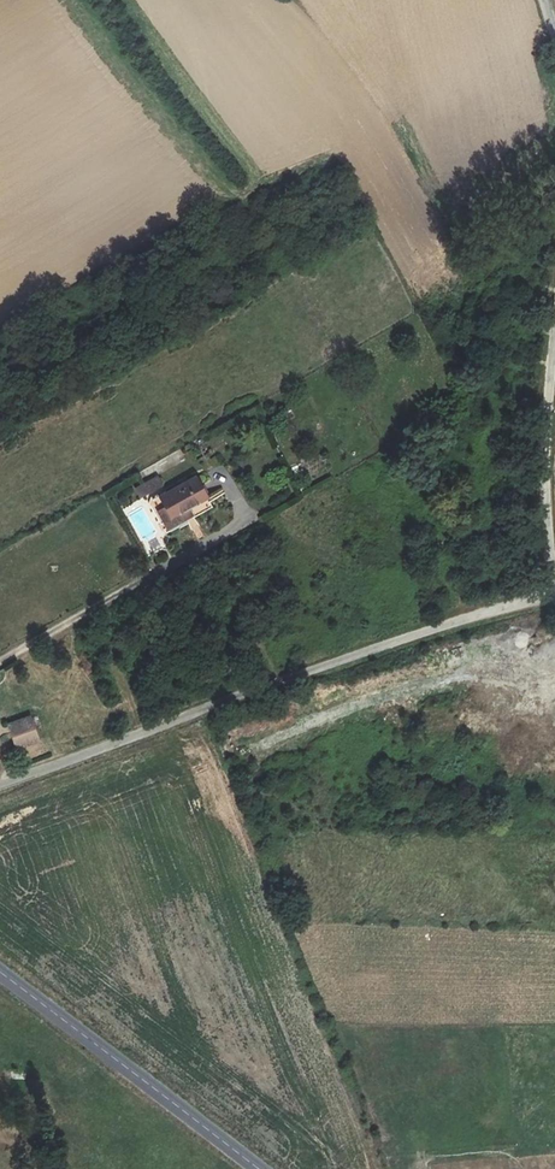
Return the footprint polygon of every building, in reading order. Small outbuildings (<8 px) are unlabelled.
[(135,489),(140,498),(162,486),(157,477),(135,489)] [(161,497),(166,506),(158,510),(169,530),(193,517),(188,509),(208,498),(196,478),(161,497)] [(39,739),(35,728),(31,716),(9,724),(13,735),(17,747),(39,739)]
